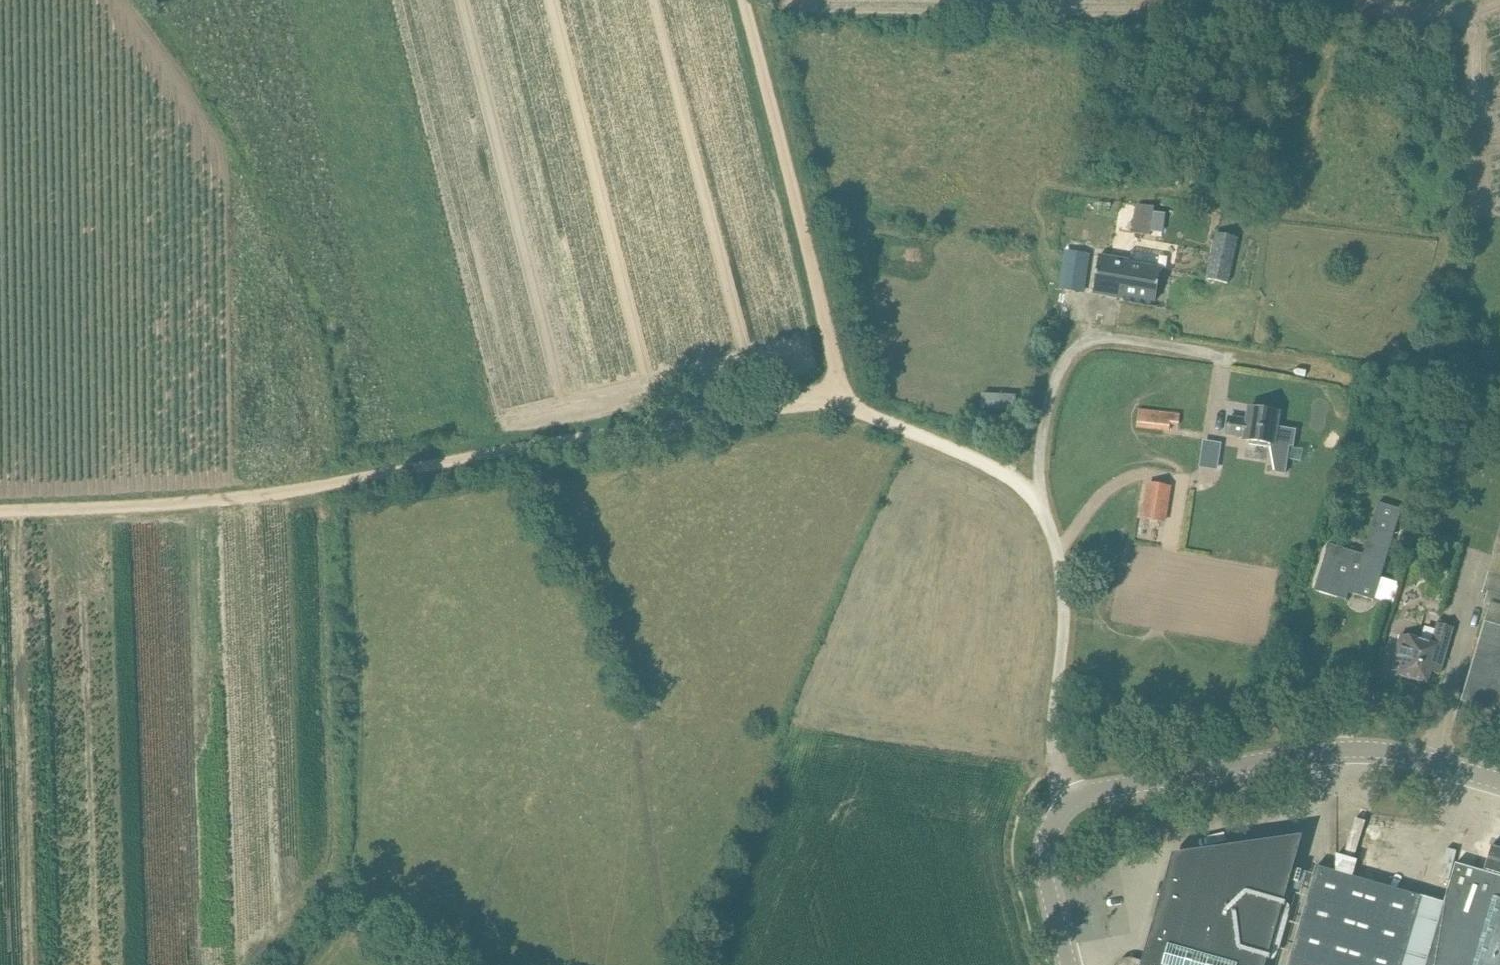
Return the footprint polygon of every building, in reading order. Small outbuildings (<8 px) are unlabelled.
[(1132,233),(1152,235),(1155,205),(1135,203),(1132,233)] [(1239,237),(1217,232),(1207,279),(1228,283),(1239,237)] [(1089,275),(1092,255),(1066,251),(1063,271),(1089,275)] [(1129,258),(1100,254),(1097,274),(1094,293),(1124,298),(1124,296),(1156,301),(1160,282),(1162,268),(1146,265),(1147,256),(1130,254),(1129,258)] [(1274,448),(1279,413),(1250,408),(1248,420),(1230,417),(1228,434),(1244,438),(1244,443),(1274,448)] [(1179,414),(1139,410),(1138,427),(1170,430),(1171,425),(1178,426),(1179,414)] [(1462,438),(1456,460),(1466,463),(1472,441),(1462,438)] [(1172,487),(1150,484),(1144,518),(1166,521),(1172,487)] [(1363,554),(1328,544),(1321,571),(1315,590),(1347,600),(1350,588),(1357,590),(1356,594),(1374,600),(1380,581),(1399,508),(1379,502),(1371,527),(1363,554)] [(1489,604),(1466,682),(1460,702),(1499,713),(1497,720),(1499,721),(1499,607),(1489,604)] [(1431,644),(1401,634),(1394,661),(1403,663),(1399,675),(1428,683),(1431,672),(1440,674),(1454,628),(1437,623),(1431,644)] [(1268,942),(1273,943),(1303,836),(1173,854),(1143,961),(1134,958),(1127,958),(1120,961),(1117,964),(1262,964),(1268,942)] [(1317,867),(1289,964),(1499,964),(1499,877),(1456,864),(1445,904),(1317,867)]
